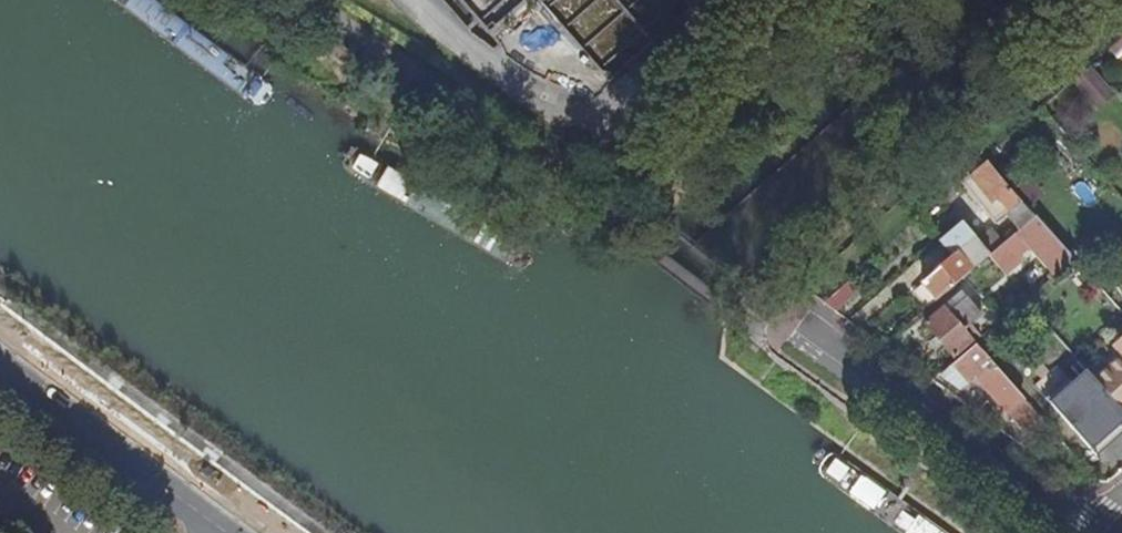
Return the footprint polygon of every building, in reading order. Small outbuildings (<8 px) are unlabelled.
[(600,67),(678,0),(558,0),(549,7),(600,67)] [(1111,53),(1121,65),(1121,43),(1111,53)] [(1079,90),(1098,110),(1114,95),(1095,75),(1079,90)] [(1037,221),(988,166),(964,186),(997,227),(1009,217),(1023,233),(1037,221)] [(1008,184),(1032,210),(1046,197),(1022,171),(1008,184)] [(1037,221),(1023,233),(1019,236),(1057,280),(1076,264),(1037,221)] [(925,288),(940,304),(993,259),(966,228),(961,228),(944,244),(957,260),(925,288)] [(918,293),(950,256),(937,244),(904,281),(918,293)] [(848,287),(829,307),(838,314),(858,297),(848,287)] [(957,311),(952,307),(927,328),(956,361),(974,345),(971,341),(978,335),(974,329),(983,320),(967,301),(957,311)] [(1114,349),(1121,359),(1121,342),(1114,349)] [(977,348),(935,385),(979,417),(997,399),(1011,415),(1013,413),(1035,436),(1048,425),(977,348)] [(1096,385),(1121,413),(1121,360),(1096,385)] [(1096,385),(1090,378),(1077,390),(1068,380),(1046,400),(1087,446),(1121,414),(1121,413),(1096,385)]
